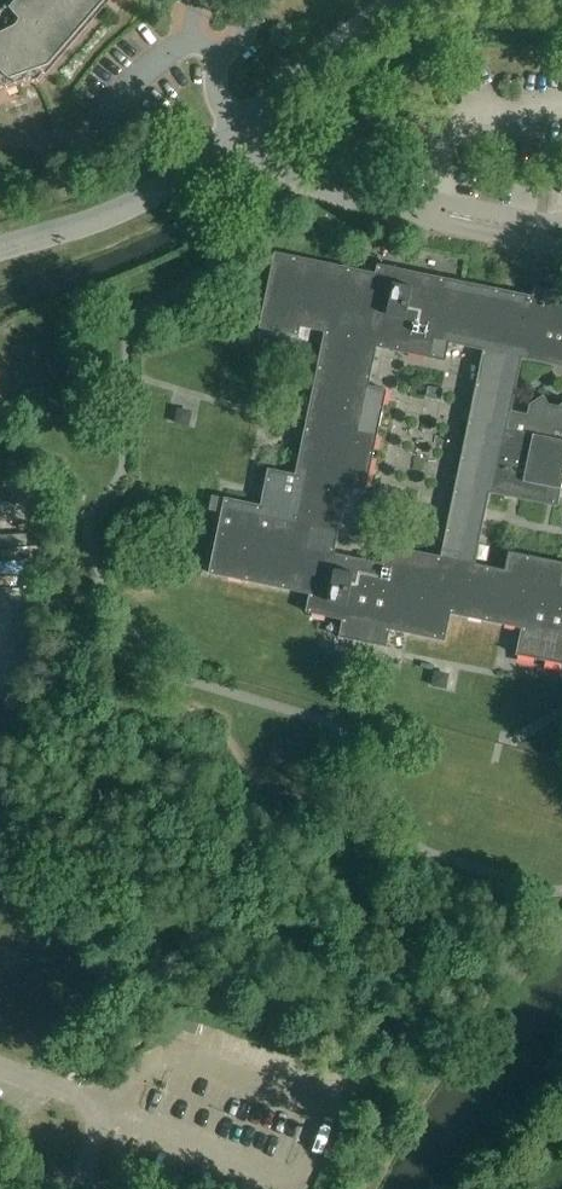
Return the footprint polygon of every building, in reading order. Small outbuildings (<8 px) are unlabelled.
[(0,11),(0,89),(3,92),(29,82),(37,86),(112,0),(10,0),(0,11)] [(536,287),(534,296),(379,264),(377,273),(276,253),(261,328),(300,336),(302,326),(326,331),(297,475),(269,469),(262,505),(226,498),(210,574),(311,594),(307,613),(344,620),(340,638),(388,648),(391,630),(446,641),(452,614),(523,628),(518,655),(561,664),(561,564),(510,554),(506,571),(473,565),(487,493),(557,507),(561,480),(561,440),(555,439),(556,431),(561,433),(561,405),(559,407),(550,405),(544,396),(530,405),(528,416),(509,412),(519,357),(561,366),(561,292),(536,287)] [(178,409),(175,424),(190,427),(193,412),(178,409)] [(196,1037),(200,1027),(181,1019),(177,1030),(196,1037)]
